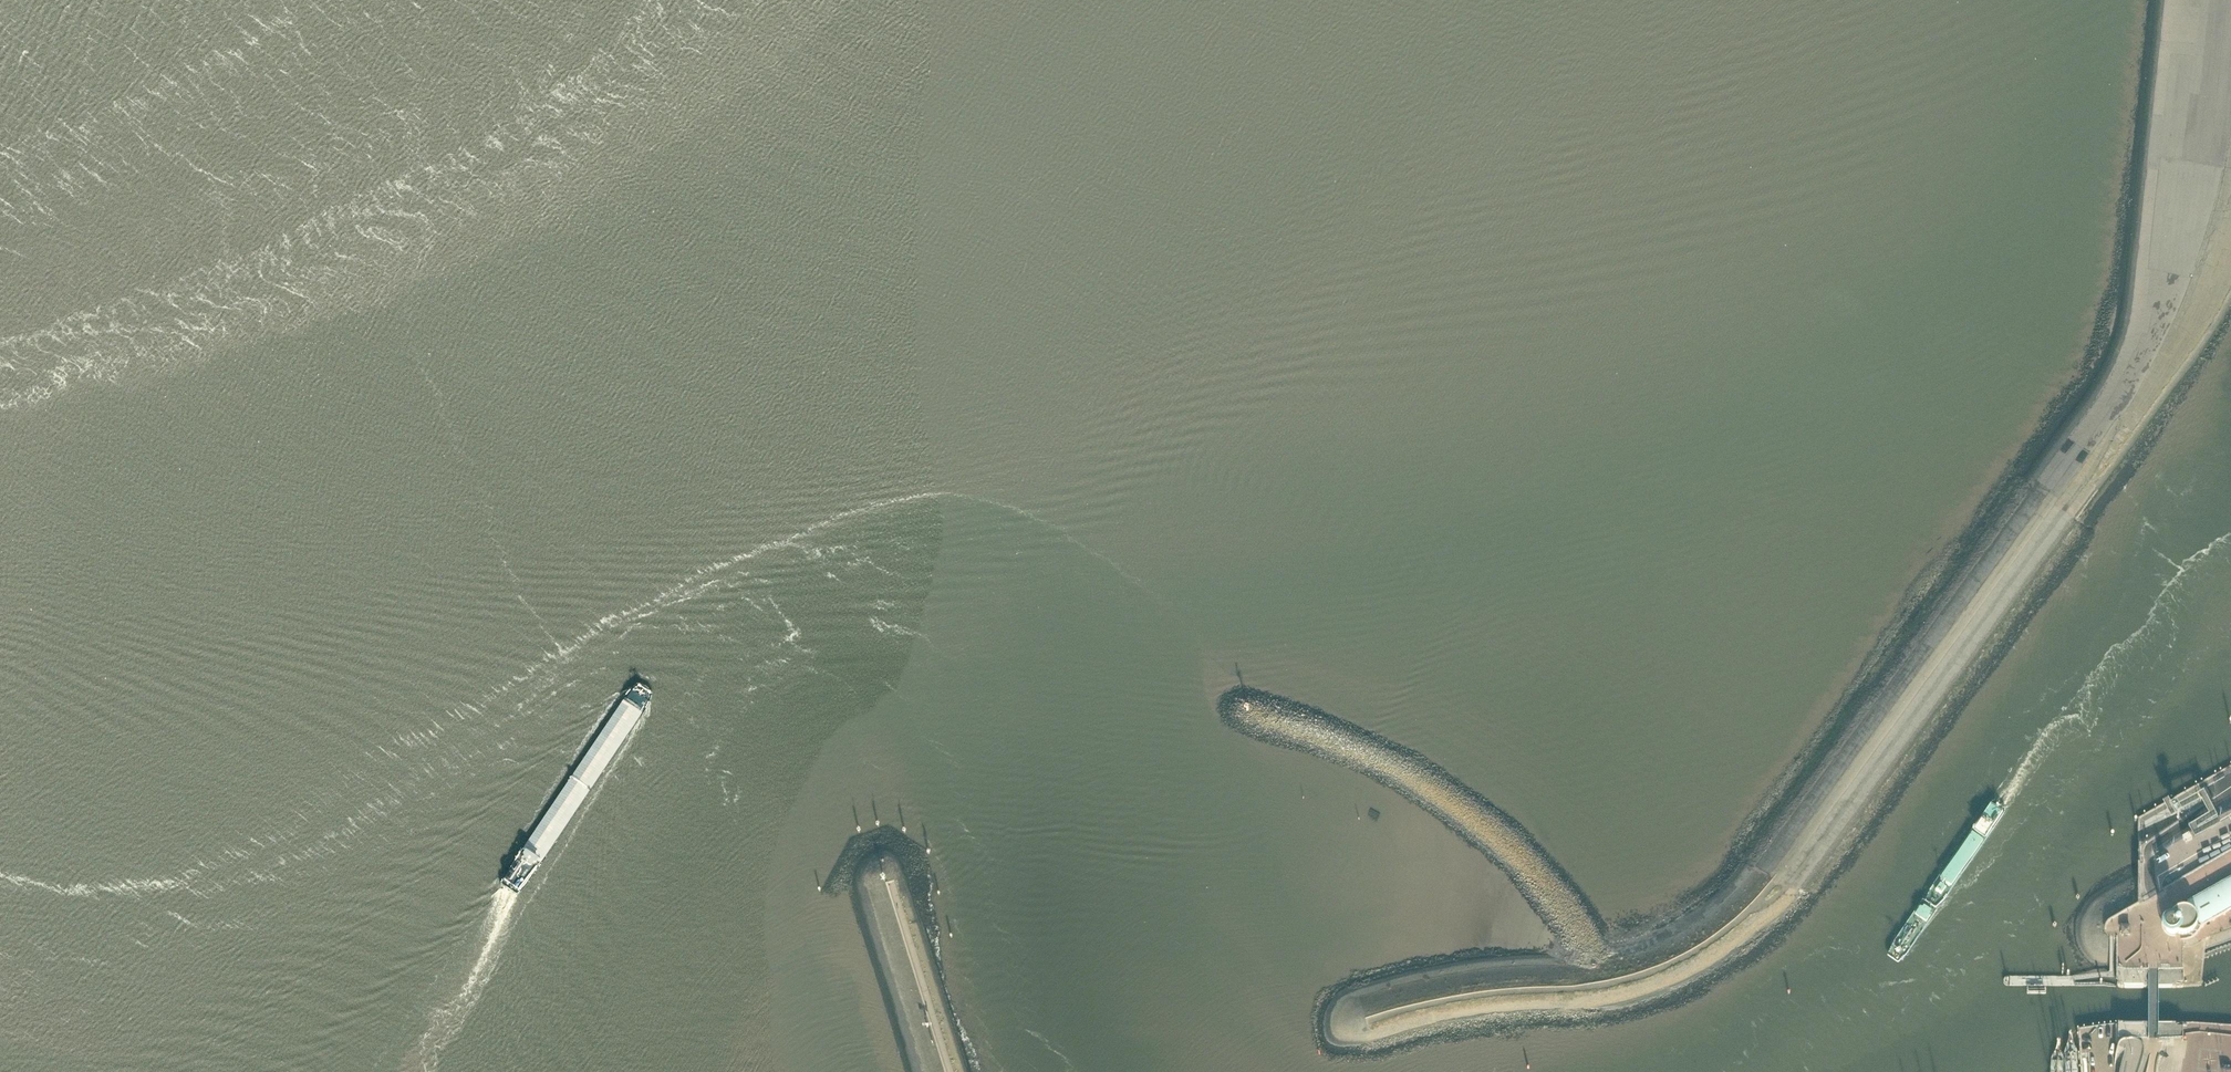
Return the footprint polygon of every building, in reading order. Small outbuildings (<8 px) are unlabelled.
[(2177,933),(2178,934),(2180,934),(2182,935),(2183,935),(2185,935),(2187,934),(2189,934),(2190,933),(2191,932),(2192,932),(2194,931),(2195,929),(2195,928),(2196,927),(2196,926),(2197,924),(2200,923),(2201,925),(2230,909),(2230,883),(2188,907),(2186,907),(2185,907),(2184,907),(2183,907),(2181,907),(2180,907),(2178,908),(2177,908),(2176,909),(2175,910),(2174,911),(2173,912),(2172,913),(2171,915),(2170,916),(2170,918),(2170,919),(2169,920),(2168,921),(2167,921),(2166,922),(2166,923),(2165,924),(2165,925),(2165,926),(2165,927),(2165,928),(2165,929),(2165,930),(2166,931),(2167,932),(2167,933),(2168,934),(2169,934),(2170,934),(2171,934),(2172,935),(2173,935),(2174,934),(2175,934),(2177,933)] [(2122,926),(2122,935),(2130,935),(2130,926),(2122,926)]
